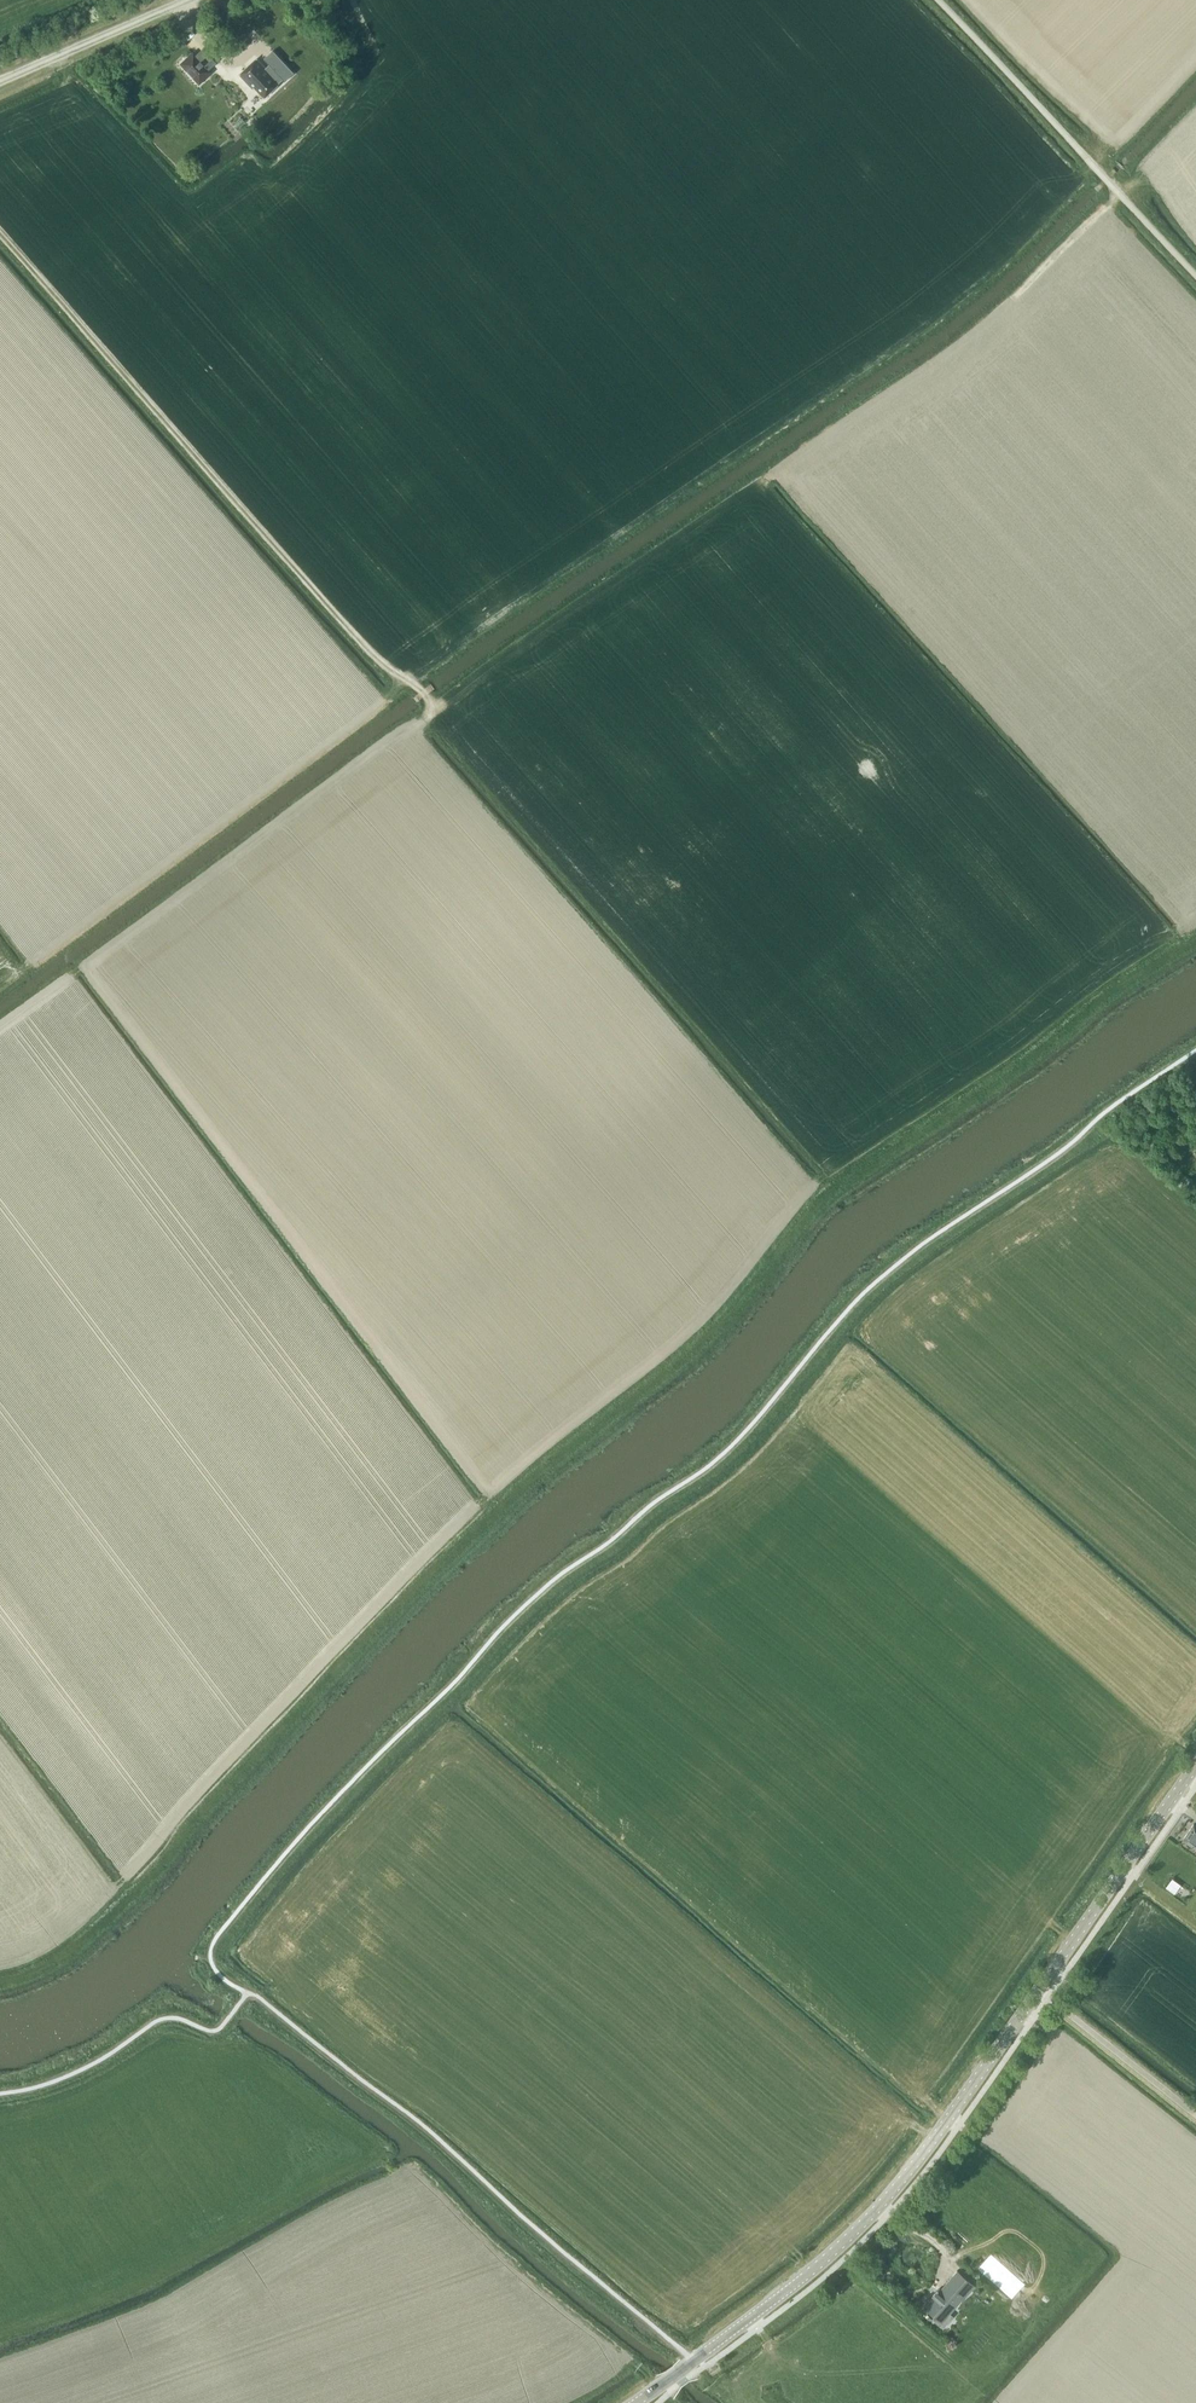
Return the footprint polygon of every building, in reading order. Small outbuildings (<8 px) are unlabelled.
[(199,85),(213,72),(194,50),(180,63),(199,85)] [(255,87),(264,98),(283,80),(285,81),(294,73),(273,50),(264,59),(269,64),(265,68),(257,59),(240,74),(253,89),(255,87)] [(250,119),(244,124),(250,129),(255,124),(250,119)] [(1193,1824),(1182,1839),(1195,1849),(1195,1826),(1193,1824)] [(1173,1874),(1166,1884),(1176,1890),(1182,1880),(1173,1874)] [(1189,1894),(1182,1889),(1178,1894),(1185,1899),(1189,1894)] [(948,2314),(973,2285),(957,2271),(925,2307),(935,2316),(933,2318),(943,2326),(951,2316),(948,2314)]
